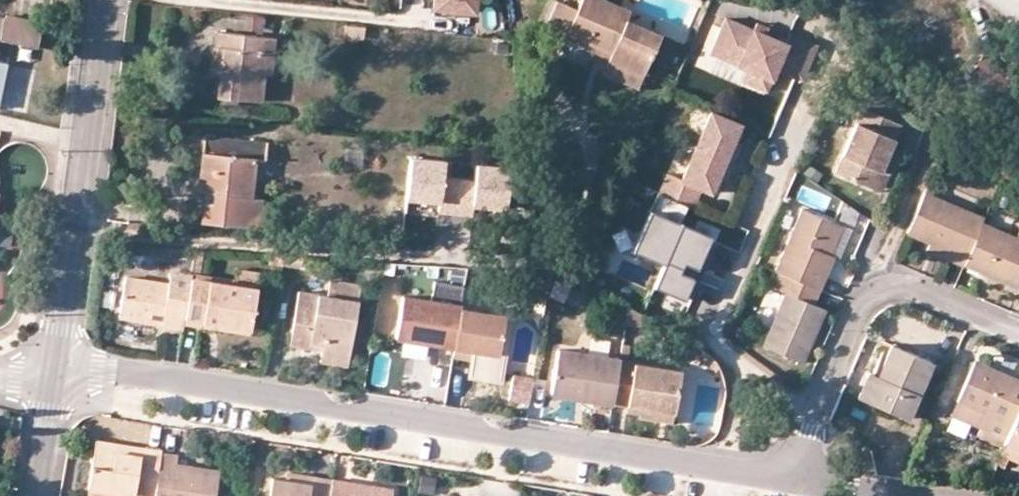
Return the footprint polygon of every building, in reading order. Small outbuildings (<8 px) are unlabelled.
[(436,8),(476,11),(477,0),(437,0),(436,8)] [(660,35),(626,20),(629,10),(605,0),(582,0),(578,9),(557,1),(546,28),(565,37),(567,32),(586,39),(612,50),(610,58),(609,60),(644,74),(660,35)] [(37,47),(40,23),(4,15),(4,19),(0,18),(0,39),(37,47)] [(791,47),(771,38),(774,31),(762,26),(759,33),(731,21),(716,56),(753,72),(748,84),(771,94),(781,71),(807,83),(822,49),(795,37),(791,47)] [(363,37),(364,24),(346,23),(345,35),(363,37)] [(215,46),(224,48),(220,72),(218,95),(220,96),(237,97),(262,99),(264,73),(266,52),(262,52),(263,35),(217,31),(215,46)] [(264,73),(272,74),(276,37),(263,35),(262,52),(266,52),(264,73)] [(586,39),(583,47),(610,58),(612,50),(586,39)] [(224,48),(215,46),(212,71),(220,72),(224,48)] [(984,51),(965,80),(999,101),(1017,71),(984,51)] [(609,60),(605,72),(639,86),(644,74),(609,60)] [(4,107),(12,65),(0,63),(0,106),(4,107)] [(861,77),(857,83),(868,91),(872,85),(861,77)] [(220,96),(220,103),(237,105),(237,97),(220,96)] [(899,124),(863,108),(835,173),(872,189),(880,170),(872,168),(877,153),(886,156),(899,124)] [(730,181),(737,164),(731,161),(745,127),(715,114),(686,181),(672,175),(664,197),(684,204),(697,209),(705,190),(716,194),(723,178),(730,181)] [(252,197),(256,159),(266,159),(267,141),(205,136),(199,190),(215,192),(214,201),(204,200),(202,222),(260,227),(263,198),(252,197)] [(745,147),(738,144),(731,161),(737,164),(745,147)] [(442,156),(411,153),(407,198),(440,201),(439,215),(472,218),(473,198),(508,201),(512,164),(479,161),(477,184),(440,180),(442,156)] [(886,156),(877,153),(872,168),(880,170),(886,156)] [(889,174),(880,170),(872,189),(881,193),(889,174)] [(939,179),(931,176),(925,192),(933,195),(939,179)] [(907,233),(930,243),(952,252),(949,260),(963,266),(982,223),(984,216),(975,213),(958,206),(933,195),(925,192),(907,233)] [(975,213),(980,200),(963,193),(958,206),(975,213)] [(684,204),(664,197),(644,247),(666,257),(684,264),(687,258),(699,263),(712,230),(679,217),(684,204)] [(819,273),(826,254),(830,255),(841,225),(801,209),(774,271),(779,273),(820,290),(826,277),(819,273)] [(963,266),(1015,287),(1018,279),(1018,231),(1016,237),(982,223),(963,266)] [(834,256),(839,258),(850,228),(841,225),(830,255),(834,256)] [(949,260),(952,252),(930,243),(927,250),(949,260)] [(269,253),(267,265),(281,268),(284,254),(269,253)] [(284,254),(281,268),(296,270),(299,255),(284,254)] [(830,255),(826,254),(819,273),(826,277),(834,256),(830,255)] [(684,264),(666,257),(655,284),(687,296),(696,275),(681,270),(684,264)] [(257,286),(260,271),(236,267),(234,282),(257,286)] [(768,327),(761,345),(804,361),(825,310),(814,305),(820,290),(779,273),(773,288),(783,291),(775,310),(768,327)] [(125,274),(121,312),(142,315),(142,320),(183,326),(183,323),(188,294),(168,291),(169,280),(125,274)] [(202,326),(203,321),(250,328),(257,286),(234,282),(190,276),(188,294),(183,323),(202,326)] [(360,283),(330,278),(328,294),(298,290),(289,344),(309,348),(310,342),(322,343),(322,350),(321,353),(348,358),(350,350),(360,283)] [(402,293),(396,335),(431,340),(433,341),(455,345),(460,308),(461,303),(402,293)] [(471,358),(471,350),(498,353),(504,315),(503,313),(505,301),(486,298),(484,311),(460,308),(455,345),(453,355),(471,358)] [(757,303),(750,320),(768,327),(775,310),(757,303)] [(142,320),(142,315),(121,312),(120,317),(142,320)] [(249,333),(250,328),(203,321),(202,326),(249,333)] [(433,341),(431,340),(396,335),(395,346),(432,352),(433,341)] [(322,350),(322,343),(310,342),(309,348),(322,350)] [(619,361),(627,362),(630,345),(622,344),(619,359),(619,361)] [(877,375),(879,377),(868,401),(908,417),(931,362),(890,344),(877,375)] [(566,396),(567,391),(590,395),(589,400),(612,403),(619,361),(619,359),(558,349),(550,394),(566,396)] [(498,354),(498,353),(471,350),(471,358),(496,361),(498,354)] [(713,357),(705,351),(698,363),(712,374),(719,367),(713,357)] [(321,353),(320,362),(347,366),(348,358),(321,353)] [(612,403),(627,405),(673,413),(680,369),(627,362),(619,361),(612,403)] [(973,361),(951,415),(980,428),(978,435),(1003,445),(1003,443),(1018,407),(1018,380),(973,361)] [(723,373),(719,367),(712,374),(718,378),(723,373)] [(877,375),(867,371),(856,397),(868,401),(879,377),(877,375)] [(509,399),(529,402),(533,377),(513,374),(509,399)] [(589,400),(590,395),(567,391),(566,396),(589,400)] [(638,414),(638,418),(672,423),(673,413),(627,405),(625,413),(638,414)] [(1003,443),(1018,449),(1018,407),(1003,443)] [(116,492),(135,495),(137,479),(157,482),(162,451),(162,449),(142,446),(141,455),(116,450),(117,441),(97,438),(89,488),(116,492)] [(117,441),(116,450),(141,455),(142,446),(117,441)] [(999,454),(1018,462),(1018,449),(1003,443),(1003,445),(999,454)] [(202,471),(176,467),(177,460),(178,453),(162,451),(157,482),(154,495),(215,495),(219,468),(204,465),(202,471)] [(177,460),(176,467),(202,471),(204,465),(203,465),(177,460)] [(331,477),(291,471),(290,478),(285,477),(271,475),(268,495),(328,495),(331,477)] [(394,490),(369,486),(369,490),(347,485),(348,480),(331,477),(328,495),(393,495),(394,490)] [(436,479),(422,477),(420,493),(434,495),(436,479)] [(135,495),(139,495),(154,495),(157,482),(137,479),(135,495)] [(348,480),(347,485),(369,490),(369,486),(370,483),(348,480)]
